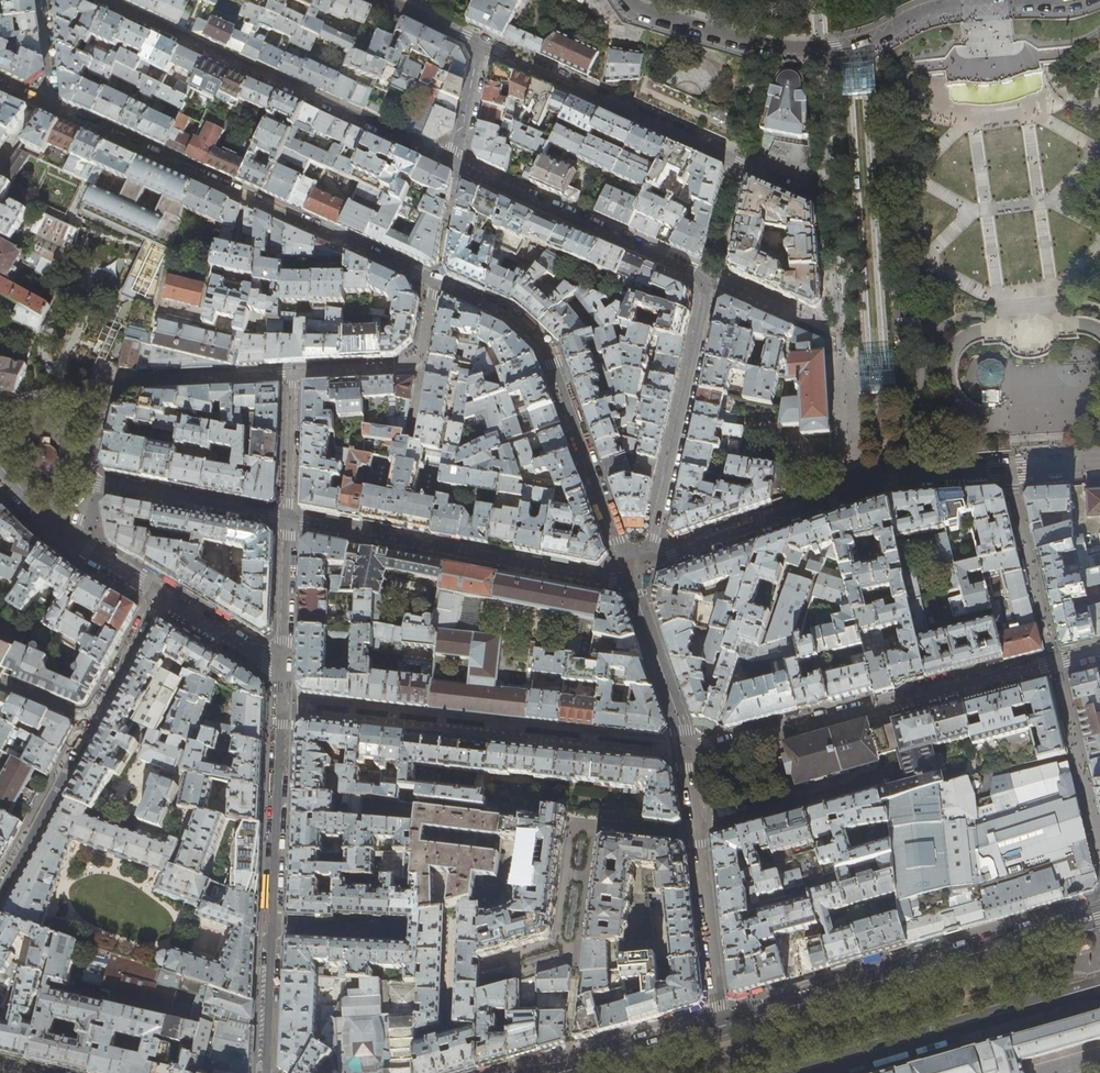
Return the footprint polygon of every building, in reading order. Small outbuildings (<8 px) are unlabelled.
[(2,15),(33,12),(31,0),(0,0),(2,15)] [(55,20),(73,28),(76,21),(77,21),(78,21),(79,20),(81,16),(86,18),(80,31),(93,37),(104,13),(88,6),(75,0),(71,0),(57,9),(55,20)] [(124,1),(137,7),(149,12),(155,0),(124,0),(124,1)] [(179,0),(155,0),(149,12),(160,17),(174,24),(179,14),(181,8),(184,2),(179,0)] [(262,11),(275,17),(281,4),(282,4),(276,1),(277,0),(267,0),(262,11)] [(308,7),(303,18),(299,28),(315,35),(320,25),(309,20),(311,19),(314,13),(323,18),(326,13),(331,0),(311,0),(308,7)] [(326,13),(341,20),(343,15),(362,24),(363,22),(370,5),(358,0),(331,0),(326,13)] [(467,22),(484,29),(541,55),(545,43),(509,27),(521,0),(494,0),(492,5),(481,0),(476,0),(467,22)] [(234,24),(232,27),(224,46),(230,49),(239,53),(259,10),(245,4),(244,4),(237,17),(234,21),(240,24),(243,18),(250,21),(247,27),(244,25),(240,33),(237,31),(239,26),(234,24)] [(285,5),(281,4),(275,17),(295,26),(299,28),(303,18),(283,9),(285,5)] [(378,9),(370,5),(363,22),(370,25),(378,9)] [(181,27),(189,11),(181,8),(179,14),(174,24),(181,27)] [(262,11),(259,10),(239,53),(246,56),(255,60),(265,39),(260,36),(259,36),(258,36),(257,36),(256,38),(255,39),(252,37),(253,33),(255,32),(257,27),(257,26),(268,31),(269,29),(275,17),(262,11)] [(2,15),(0,15),(0,34),(0,37),(2,37),(35,33),(34,21),(33,12),(2,15)] [(114,18),(104,13),(93,37),(90,43),(98,46),(101,41),(116,48),(118,44),(128,24),(114,18)] [(208,16),(205,21),(200,35),(205,37),(220,44),(224,46),(232,27),(217,20),(218,19),(216,18),(216,19),(208,16)] [(287,42),(295,26),(275,17),(269,29),(283,35),(277,50),(265,44),(269,35),(267,34),(265,39),(255,60),(264,64),(275,69),(282,53),(284,49),(286,46),(287,42)] [(200,35),(205,21),(197,18),(191,31),(199,35),(200,35)] [(399,18),(390,37),(378,63),(381,64),(390,68),(398,51),(400,52),(401,52),(402,52),(403,52),(404,51),(404,50),(409,53),(410,51),(421,27),(408,22),(399,18)] [(80,31),(73,28),(55,20),(57,35),(58,45),(77,53),(82,56),(83,57),(85,54),(81,53),(80,53),(78,53),(83,43),(89,46),(90,43),(93,37),(80,31)] [(140,30),(128,24),(118,44),(145,56),(154,36),(140,30)] [(354,41),(320,25),(315,35),(315,36),(348,51),(349,49),(350,50),(354,41)] [(315,35),(299,28),(295,26),(287,42),(308,51),(315,36),(315,35)] [(430,31),(421,27),(410,51),(420,56),(416,64),(407,59),(406,60),(400,73),(414,80),(417,73),(418,70),(421,63),(424,65),(429,67),(443,40),(444,37),(430,31)] [(374,30),(363,56),(378,63),(390,37),(374,30)] [(0,37),(0,41),(2,42),(6,43),(9,46),(10,45),(16,44),(16,50),(13,57),(8,55),(6,74),(14,78),(21,81),(39,68),(38,61),(36,46),(35,33),(2,37),(0,37)] [(587,76),(597,52),(555,33),(545,43),(541,55),(550,59),(568,67),(584,74),(587,76)] [(169,43),(154,36),(145,56),(142,61),(136,74),(144,77),(145,78),(151,66),(165,72),(162,76),(158,84),(163,87),(170,70),(172,66),(180,48),(169,43)] [(456,45),(443,40),(429,67),(440,71),(448,56),(453,58),(448,69),(446,68),(444,72),(461,79),(464,65),(465,61),(458,47),(458,46),(456,45)] [(361,44),(354,41),(350,50),(357,53),(361,44)] [(74,59),(77,53),(58,45),(60,62),(61,74),(80,80),(86,69),(91,72),(95,62),(83,57),(82,56),(79,61),(74,59)] [(605,45),(602,82),(612,86),(638,82),(639,74),(643,52),(605,45)] [(85,54),(83,57),(95,62),(107,68),(110,61),(111,59),(88,48),(85,54)] [(190,53),(180,48),(172,66),(195,76),(203,59),(190,53)] [(357,53),(350,50),(349,49),(348,51),(341,65),(375,80),(381,64),(378,63),(363,56),(357,53)] [(114,52),(111,59),(110,61),(136,74),(142,61),(122,52),(121,55),(114,52)] [(303,61),(282,53),(275,69),(284,73),(295,78),(303,61)] [(401,58),(395,71),(400,73),(406,60),(403,58),(401,58)] [(203,59),(195,76),(193,80),(190,87),(220,100),(232,72),(217,65),(203,59)] [(304,59),(303,61),(295,78),(310,85),(329,93),(337,74),(304,59)] [(110,61),(107,68),(114,71),(109,82),(105,91),(94,115),(106,121),(122,128),(133,103),(136,96),(132,94),(129,100),(109,91),(112,86),(114,88),(118,79),(139,89),(144,77),(136,74),(110,61)] [(875,61),(839,64),(840,89),(844,89),(851,88),(859,88),(867,87),(874,87),(876,86),(875,61)] [(114,71),(107,68),(95,62),(91,72),(90,74),(109,82),(114,71)] [(395,71),(390,68),(381,64),(375,80),(371,89),(362,109),(375,115),(389,86),(406,94),(406,93),(418,99),(418,98),(424,85),(417,81),(414,80),(400,73),(395,71)] [(440,71),(429,67),(424,65),(421,71),(418,70),(417,73),(420,75),(417,81),(424,85),(440,91),(458,99),(458,97),(461,79),(444,72),(442,71),(442,72),(440,71)] [(504,88),(503,88),(511,90),(514,72),(508,69),(498,65),(491,69),(490,73),(488,84),(504,88)] [(764,120),(762,131),(772,134),(773,133),(798,139),(798,140),(810,138),(810,127),(808,127),(808,116),(807,105),(808,105),(807,94),(806,94),(805,86),(805,83),(804,79),(803,77),(800,74),(797,71),(793,70),(790,69),(785,70),(783,71),(780,73),(777,75),(775,79),(773,89),(772,88),(770,99),(771,99),(765,121),(764,120)] [(174,72),(170,70),(163,87),(164,87),(164,86),(186,96),(190,87),(193,80),(190,79),(187,85),(171,78),(174,72)] [(507,111),(506,121),(516,125),(520,127),(526,111),(532,95),(535,82),(523,76),(514,72),(511,90),(509,102),(507,111)] [(338,73),(337,74),(329,93),(343,100),(362,109),(371,89),(347,78),(347,77),(338,73)] [(82,81),(80,80),(61,74),(63,87),(64,101),(75,106),(86,83),(86,82),(82,81)] [(736,119),(639,74),(638,82),(635,98),(647,103),(680,118),(716,134),(731,141),(736,119)] [(158,84),(145,78),(144,77),(139,89),(139,90),(144,93),(143,96),(152,100),(154,97),(158,99),(164,87),(163,87),(158,84)] [(240,103),(270,117),(281,94),(268,89),(250,80),(240,103)] [(535,117),(538,120),(532,133),(538,136),(542,127),(549,108),(556,92),(544,86),(535,82),(532,95),(526,111),(532,114),(535,106),(535,105),(536,104),(537,104),(540,106),(535,117)] [(105,91),(86,83),(75,106),(85,111),(94,115),(105,91)] [(509,102),(501,99),(503,88),(504,88),(488,84),(486,93),(484,104),(498,109),(507,111),(509,102)] [(164,86),(164,87),(158,99),(152,112),(141,136),(154,142),(166,148),(176,125),(157,116),(162,105),(160,104),(161,101),(179,109),(175,116),(180,118),(180,116),(186,105),(184,104),(187,97),(186,96),(164,86)] [(455,114),(458,99),(440,91),(434,104),(418,98),(418,99),(404,128),(415,133),(432,141),(451,130),(452,129),(455,114)] [(556,92),(549,108),(564,115),(572,98),(563,95),(556,92)] [(738,95),(728,92),(726,102),(735,104),(738,95)] [(281,158),(285,150),(305,106),(293,100),(281,94),(270,117),(260,137),(240,181),(252,187),(265,193),(279,162),(281,158)] [(0,95),(0,123),(11,100),(2,96),(0,95)] [(552,142),(551,145),(614,174),(624,153),(591,138),(594,131),(628,145),(636,128),(618,120),(587,106),(572,98),(564,115),(561,121),(591,135),(588,141),(558,128),(556,133),(552,142)] [(11,100),(0,123),(0,128),(10,133),(27,108),(18,104),(11,100)] [(152,112),(133,103),(122,128),(131,132),(141,136),(152,112)] [(481,119),(480,123),(482,124),(495,127),(502,130),(514,133),(516,125),(506,121),(507,111),(498,109),(484,104),(481,119)] [(319,112),(305,106),(285,150),(310,161),(325,168),(335,171),(343,153),(346,147),(354,128),(336,119),(319,112)] [(208,112),(195,139),(187,157),(215,170),(240,181),(260,137),(253,134),(241,162),(228,156),(227,160),(216,155),(230,123),(208,112)] [(49,147),(60,123),(52,119),(42,114),(31,132),(19,151),(30,156),(43,161),(49,147)] [(180,116),(180,118),(176,125),(166,148),(177,153),(187,157),(195,139),(184,134),(190,120),(180,116)] [(73,129),(60,123),(49,147),(74,158),(85,134),(73,129)] [(499,147),(511,150),(512,145),(514,133),(502,130),(495,127),(482,124),(480,123),(477,138),(477,140),(499,147)] [(514,133),(512,145),(544,160),(545,157),(551,145),(552,142),(538,136),(532,133),(520,127),(516,125),(514,133)] [(556,133),(542,127),(538,136),(552,142),(556,133)] [(0,128),(0,150),(1,148),(3,145),(10,133),(0,128)] [(365,133),(354,128),(346,147),(363,154),(365,151),(372,136),(365,133)] [(641,156),(642,154),(661,163),(670,143),(652,135),(636,128),(628,145),(627,147),(638,153),(637,155),(641,156)] [(805,175),(812,170),(810,138),(798,140),(798,139),(773,133),(772,134),(762,131),(756,152),(778,162),(805,175)] [(107,144),(97,140),(85,134),(74,158),(67,172),(82,180),(90,183),(107,144)] [(373,154),(373,156),(371,160),(362,156),(361,159),(355,172),(384,184),(390,170),(393,163),(400,149),(384,141),(372,136),(365,151),(373,154)] [(506,172),(511,150),(499,147),(477,140),(475,148),(480,161),(481,161),(489,165),(506,172)] [(683,176),(680,184),(685,185),(689,176),(699,156),(685,150),(670,143),(661,163),(658,168),(649,186),(654,188),(659,190),(664,180),(665,181),(670,170),(683,176)] [(124,152),(107,144),(90,183),(91,184),(92,184),(96,186),(98,186),(105,171),(131,183),(140,159),(124,152)] [(408,152),(400,149),(393,163),(398,165),(395,173),(390,170),(384,184),(383,186),(396,192),(393,199),(403,204),(410,189),(401,184),(404,177),(414,181),(424,159),(408,152)] [(285,150),(281,158),(306,170),(310,161),(285,150)] [(30,156),(19,151),(13,161),(9,167),(3,176),(2,178),(12,184),(14,181),(30,156)] [(347,154),(343,153),(335,171),(352,179),(355,172),(361,159),(358,158),(355,164),(345,160),(347,154)] [(624,153),(614,174),(647,189),(649,186),(658,168),(624,153)] [(685,185),(679,199),(691,205),(692,202),(698,203),(715,208),(719,190),(724,168),(710,162),(699,156),(689,176),(694,179),(690,187),(685,185)] [(539,168),(532,183),(547,190),(564,198),(565,197),(576,202),(581,192),(569,187),(576,171),(545,157),(544,160),(539,168)] [(160,168),(140,159),(131,183),(125,197),(139,204),(146,189),(165,198),(159,213),(168,216),(181,221),(183,215),(192,183),(182,178),(160,168)] [(432,163),(424,159),(414,181),(413,182),(431,190),(420,213),(442,221),(443,219),(446,203),(450,185),(453,173),(438,166),(432,163)] [(314,191),(325,168),(310,161),(306,170),(303,178),(291,205),(296,207),(305,211),(314,191)] [(282,163),(279,162),(265,193),(277,198),(291,205),(303,178),(280,168),(282,163)] [(528,167),(522,179),(532,183),(539,168),(534,166),(532,169),(528,167)] [(12,184),(2,178),(1,178),(0,179),(0,234),(14,241),(12,240),(15,234),(19,235),(21,231),(18,230),(27,211),(14,205),(21,190),(17,188),(10,201),(14,203),(9,211),(1,207),(12,184)] [(746,196),(740,220),(764,224),(766,216),(765,215),(766,213),(769,212),(772,213),(770,217),(779,221),(780,219),(787,222),(786,225),(792,226),(792,223),(797,224),(796,229),(816,233),(815,220),(815,209),(780,193),(750,179),(746,196)] [(459,201),(457,212),(471,216),(472,209),(478,210),(483,190),(478,188),(463,182),(462,184),(460,199),(459,201)] [(222,233),(230,200),(212,191),(192,183),(183,215),(186,217),(188,210),(220,225),(218,231),(222,233)] [(355,194),(380,206),(385,195),(385,194),(360,183),(355,194)] [(657,198),(650,195),(654,188),(649,186),(647,189),(641,202),(629,227),(643,233),(656,239),(671,205),(675,197),(670,195),(666,203),(663,201),(664,199),(658,196),(657,198)] [(608,187),(595,212),(610,218),(629,227),(641,202),(629,197),(630,194),(627,193),(626,195),(608,187)] [(158,238),(168,216),(159,213),(157,218),(137,209),(139,204),(125,197),(123,202),(95,188),(86,207),(158,238)] [(499,222),(502,199),(493,195),(483,190),(478,210),(478,214),(499,222)] [(350,207),(314,191),(305,211),(318,217),(341,227),(350,207)] [(380,206),(383,208),(379,217),(376,216),(372,224),(365,239),(377,244),(402,255),(429,268),(435,265),(439,244),(442,221),(420,213),(419,213),(403,204),(393,199),(385,195),(380,206)] [(535,217),(536,214),(518,206),(502,199),(499,222),(498,229),(508,231),(525,238),(535,217)] [(241,205),(230,200),(222,233),(220,241),(229,243),(232,241),(233,235),(231,234),(232,228),(235,229),(241,205)] [(699,258),(704,253),(705,248),(708,237),(710,228),(715,208),(698,203),(694,213),(693,217),(700,220),(698,228),(683,222),(678,232),(672,246),(687,253),(699,258)] [(351,204),(350,207),(341,227),(352,233),(365,239),(372,224),(376,216),(351,204)] [(668,244),(674,230),(678,232),(683,222),(687,212),(681,209),(682,207),(678,206),(677,208),(671,205),(656,239),(662,241),(668,244)] [(256,249),(257,212),(248,208),(246,207),(244,236),(248,236),(246,238),(246,246),(247,247),(256,249)] [(80,231),(35,209),(31,216),(33,217),(30,223),(42,229),(31,252),(42,258),(61,266),(68,252),(71,253),(80,231)] [(254,288),(254,294),(282,297),(283,274),(283,262),(285,225),(274,220),(257,212),(256,249),(256,254),(255,279),(254,288)] [(477,218),(477,217),(471,216),(457,212),(455,222),(453,233),(473,242),(475,229),(477,219),(477,218)] [(550,246),(561,228),(546,222),(535,217),(525,238),(531,241),(529,244),(540,249),(534,263),(539,265),(545,253),(550,246)] [(733,273),(734,274),(759,285),(799,302),(815,309),(822,304),(821,291),(817,251),(816,233),(796,229),(764,224),(740,220),(736,239),(729,265),(733,273)] [(304,234),(285,225),(283,262),(296,262),(296,258),(315,259),(316,239),(304,234)] [(567,228),(562,226),(561,228),(550,246),(566,253),(575,232),(567,228)] [(495,245),(496,238),(475,229),(473,242),(481,245),(485,247),(494,251),(495,245)] [(591,264),(601,243),(586,236),(575,232),(566,253),(591,264)] [(492,261),(493,262),(494,251),(485,247),(480,259),(470,254),(474,247),(479,249),(481,245),(473,242),(453,233),(450,254),(448,266),(452,274),(470,282),(487,289),(492,261)] [(332,246),(316,239),(315,259),(315,270),(320,270),(321,263),(347,263),(347,253),(332,246)] [(122,296),(138,306),(155,309),(164,267),(167,268),(172,252),(146,240),(122,296)] [(1,276),(10,280),(14,271),(17,273),(20,267),(17,265),(24,253),(3,242),(0,248),(0,276),(1,276)] [(618,275),(626,255),(616,250),(601,243),(591,264),(617,276),(618,275)] [(255,279),(256,254),(219,245),(212,269),(255,279)] [(518,256),(516,255),(495,245),(494,251),(493,262),(492,261),(487,289),(502,296),(514,301),(532,262),(523,258),(518,268),(520,273),(517,279),(504,273),(505,271),(499,268),(504,257),(508,258),(510,255),(517,258),(518,256)] [(363,260),(347,253),(347,263),(346,276),(345,293),(372,294),(372,291),(373,264),(363,260)] [(550,253),(548,255),(545,253),(539,265),(549,274),(555,278),(563,260),(550,253)] [(636,289),(647,264),(635,258),(626,255),(618,275),(624,277),(625,282),(622,290),(617,292),(620,298),(617,304),(628,309),(633,296),(636,289)] [(65,269),(61,266),(42,258),(37,270),(60,283),(62,278),(65,269)] [(542,295),(535,288),(549,274),(539,265),(534,263),(532,262),(514,301),(527,312),(540,324),(565,303),(575,295),(578,293),(566,286),(550,302),(546,299),(548,297),(544,293),(542,295)] [(409,281),(373,264),(372,291),(391,298),(395,308),(393,318),(416,321),(419,309),(420,301),(420,300),(414,290),(409,281)] [(652,286),(660,270),(654,267),(647,264),(636,289),(642,292),(644,288),(650,291),(652,286)] [(225,281),(210,278),(167,268),(164,267),(155,309),(150,331),(149,336),(141,372),(164,370),(197,368),(238,366),(246,333),(248,321),(250,313),(244,312),(242,310),(243,307),(245,306),(251,308),(254,295),(254,294),(254,288),(245,286),(243,295),(223,291),(225,281)] [(665,275),(666,272),(660,270),(652,286),(669,293),(668,297),(668,298),(669,299),(669,301),(668,307),(691,314),(692,307),(689,306),(692,295),(689,289),(687,285),(672,278),(665,275)] [(315,275),(283,274),(282,297),(282,302),(313,303),(315,275)] [(346,276),(315,275),(313,303),(345,304),(345,293),(346,276)] [(572,278),(566,286),(578,293),(581,287),(582,284),(572,278)] [(1,296),(21,307),(45,320),(51,307),(0,280),(0,296),(1,296)] [(602,303),(607,299),(581,287),(578,293),(575,295),(603,330),(621,324),(621,323),(628,309),(617,304),(607,312),(602,303)] [(282,302),(282,297),(254,294),(254,295),(251,308),(250,313),(248,321),(256,323),(257,319),(259,320),(260,317),(265,318),(265,321),(268,322),(268,320),(281,321),(281,313),(282,302)] [(441,307),(440,314),(483,323),(484,317),(484,315),(467,307),(443,296),(441,307)] [(654,333),(684,341),(687,328),(691,314),(668,307),(633,296),(628,309),(621,323),(634,327),(637,318),(635,318),(638,308),(644,310),(643,311),(660,317),(663,315),(666,317),(667,319),(666,324),(661,323),(659,330),(655,329),(654,333)] [(740,335),(743,325),(750,327),(754,312),(743,307),(728,300),(721,304),(718,315),(715,329),(733,333),(739,334),(740,335)] [(562,344),(591,334),(565,303),(540,324),(548,331),(552,335),(562,344)] [(142,329),(150,331),(155,309),(138,306),(129,331),(128,337),(127,337),(120,368),(131,371),(137,372),(141,372),(149,336),(141,335),(142,329)] [(45,320),(21,307),(13,323),(40,333),(45,320)] [(382,326),(381,317),(373,316),(374,329),(360,330),(360,326),(352,326),(352,322),(344,322),(344,311),(327,309),(327,313),(327,323),(343,324),(343,341),(342,360),(361,359),(383,357),(382,336),(382,334),(382,326)] [(786,345),(788,339),(794,340),(795,330),(774,320),(754,312),(750,327),(754,332),(754,335),(752,332),(749,331),(747,336),(765,340),(767,335),(773,336),(772,342),(786,345)] [(311,315),(281,313),(281,321),(268,320),(268,322),(268,333),(284,334),(284,321),(296,321),(296,320),(308,321),(308,322),(310,322),(311,315)] [(313,313),(313,322),(327,323),(327,313),(313,313)] [(479,341),(483,323),(440,314),(438,326),(435,339),(462,343),(463,341),(452,339),(453,332),(472,335),(471,337),(469,345),(478,346),(479,341)] [(484,318),(484,317),(483,323),(479,341),(491,347),(492,347),(515,337),(505,327),(501,325),(484,318)] [(414,336),(416,321),(393,318),(390,318),(388,324),(394,326),(392,332),(391,332),(390,333),(389,333),(389,335),(388,335),(388,336),(382,336),(383,357),(396,357),(413,342),(414,336)] [(343,324),(327,323),(313,322),(310,322),(308,322),(308,323),(307,362),(327,361),(342,360),(343,341),(343,324)] [(296,339),(268,338),(268,364),(288,363),(307,362),(308,323),(297,323),(296,339)] [(647,353),(652,332),(634,327),(621,323),(621,324),(622,329),(622,330),(631,332),(628,343),(623,342),(623,343),(623,347),(647,353)] [(614,332),(622,329),(621,324),(603,330),(591,334),(562,344),(566,355),(569,365),(599,355),(604,354),(620,349),(614,332)] [(112,329),(104,326),(98,340),(105,343),(112,329)] [(784,357),(783,357),(786,345),(772,342),(765,340),(747,336),(740,335),(739,334),(736,347),(730,345),(733,333),(715,329),(712,343),(708,361),(726,365),(729,353),(735,355),(732,366),(749,370),(756,341),(769,344),(762,373),(779,377),(781,365),(782,365),(783,365),(784,365),(784,364),(785,364),(786,363),(786,362),(786,361),(786,360),(786,359),(785,358),(784,357)] [(774,485),(771,503),(776,502),(785,432),(803,431),(804,437),(830,434),(827,383),(827,377),(826,372),(826,361),(824,342),(795,330),(794,340),(790,366),(788,379),(785,401),(784,408),(776,466),(775,480),(774,485)] [(253,335),(246,333),(238,366),(253,365),(268,364),(268,338),(253,337),(253,335)] [(657,355),(680,360),(682,351),(684,341),(654,333),(653,337),(661,339),(657,355)] [(523,344),(515,337),(492,347),(502,367),(497,369),(498,371),(534,355),(523,344)] [(462,343),(435,339),(433,349),(432,358),(455,362),(463,364),(475,366),(477,354),(478,346),(469,345),(462,343)] [(624,362),(624,356),(623,347),(620,349),(604,354),(608,368),(606,368),(608,375),(624,370),(624,362)] [(650,359),(646,359),(647,353),(623,347),(624,356),(631,358),(630,361),(632,362),(632,364),(624,362),(624,370),(643,373),(644,368),(648,369),(650,359)] [(484,350),(477,354),(475,366),(472,383),(484,378),(495,373),(484,350)] [(540,369),(534,355),(498,371),(498,372),(505,390),(487,386),(484,378),(472,383),(472,385),(469,398),(473,398),(475,400),(476,404),(493,398),(545,380),(540,369)] [(600,358),(599,355),(569,365),(573,377),(576,385),(599,378),(605,376),(603,371),(605,370),(603,363),(596,365),(594,360),(600,358)] [(653,375),(676,380),(678,370),(680,360),(657,355),(653,375)] [(27,366),(0,357),(0,392),(16,395),(18,390),(26,368),(27,366)] [(454,366),(455,362),(432,358),(430,369),(428,376),(451,381),(453,374),(457,375),(458,375),(459,375),(459,374),(460,369),(460,368),(459,368),(458,367),(454,366)] [(982,360),(981,384),(1007,385),(1008,361),(982,360)] [(785,401),(774,399),(779,377),(762,373),(749,370),(732,366),(726,365),(708,361),(705,374),(701,391),(734,397),(738,398),(739,394),(729,392),(732,376),(735,374),(741,376),(741,375),(750,377),(745,400),(784,408),(785,401)] [(475,366),(463,364),(460,382),(472,385),(472,383),(475,366)] [(624,397),(625,397),(624,370),(608,375),(606,376),(611,390),(601,393),(601,392),(600,392),(600,383),(599,378),(576,385),(580,397),(585,410),(624,397)] [(625,397),(638,399),(643,373),(624,370),(625,397)] [(644,401),(670,406),(673,393),(676,380),(653,375),(649,391),(646,390),(644,401)] [(449,392),(451,381),(428,376),(425,398),(421,418),(443,422),(448,396),(451,397),(452,393),(449,392)] [(412,391),(413,385),(412,385),(411,382),(410,382),(409,378),(400,378),(395,379),(396,403),(397,414),(397,419),(407,421),(409,409),(412,391)] [(396,403),(395,379),(380,379),(363,380),(364,399),(370,399),(371,425),(365,424),(365,427),(405,433),(407,421),(397,419),(397,414),(393,414),(393,416),(389,416),(388,403),(396,403)] [(348,381),(333,382),(334,410),(334,416),(335,434),(336,448),(337,448),(351,451),(351,453),(366,455),(365,438),(365,427),(365,424),(364,399),(363,380),(348,381)] [(499,413),(502,422),(554,404),(549,391),(545,380),(493,398),(497,407),(500,406),(502,411),(499,413)] [(469,398),(472,385),(460,382),(453,381),(452,386),(459,387),(453,418),(447,417),(446,423),(450,424),(464,426),(468,407),(469,398)] [(331,410),(334,410),(333,382),(320,383),(306,384),(305,409),(305,428),(335,434),(334,416),(326,415),(327,406),(331,406),(331,410)] [(234,388),(235,430),(239,431),(247,432),(247,429),(246,428),(245,428),(243,429),(242,410),(257,409),(257,413),(249,413),(250,433),(278,438),(279,415),(280,385),(234,388)] [(224,389),(213,389),(213,404),(221,404),(223,406),(224,428),(230,429),(235,430),(234,388),(224,389)] [(195,390),(180,391),(176,410),(206,415),(205,424),(211,426),(212,426),(213,412),(213,410),(213,404),(213,389),(195,390)] [(175,419),(176,410),(180,391),(155,393),(135,394),(115,410),(115,411),(128,413),(129,411),(157,416),(175,419)] [(721,411),(730,413),(734,397),(701,391),(700,397),(698,406),(720,410),(720,411),(721,411)] [(617,409),(626,405),(624,397),(585,410),(588,420),(592,431),(628,417),(627,411),(613,416),(612,414),(610,410),(610,407),(615,405),(617,409)] [(628,417),(592,431),(595,440),(598,446),(624,438),(661,446),(663,437),(667,419),(670,406),(644,401),(638,399),(625,397),(624,397),(626,405),(627,411),(628,417)] [(497,407),(493,398),(476,404),(468,407),(464,426),(464,429),(482,422),(484,427),(488,439),(488,440),(499,436),(502,435),(502,436),(506,434),(502,422),(499,413),(497,407)] [(559,419),(554,404),(502,422),(506,434),(508,440),(523,435),(519,424),(532,420),(536,430),(560,422),(559,419)] [(695,420),(718,424),(721,411),(720,411),(720,410),(698,406),(696,413),(695,420)] [(129,411),(128,413),(115,411),(107,444),(102,464),(106,471),(126,475),(145,479),(157,416),(129,411)] [(177,445),(180,429),(182,420),(175,419),(157,416),(145,479),(158,481),(171,484),(175,458),(177,445)] [(444,422),(443,422),(421,418),(419,430),(418,435),(417,441),(411,440),(407,461),(422,464),(425,447),(428,448),(425,465),(443,468),(456,470),(457,466),(459,452),(463,435),(464,429),(464,426),(450,424),(445,451),(439,450),(444,422)] [(742,439),(743,430),(718,424),(695,420),(692,432),(689,444),(714,449),(720,450),(721,444),(716,443),(718,431),(723,432),(723,435),(742,439)] [(210,435),(211,426),(205,424),(204,424),(202,430),(193,428),(194,423),(186,421),(185,430),(180,429),(177,445),(186,447),(186,445),(203,448),(203,450),(211,452),(212,446),(214,436),(210,435)] [(463,435),(484,427),(482,422),(464,429),(463,435)] [(224,428),(220,427),(215,426),(214,436),(212,446),(233,449),(237,453),(233,469),(216,466),(217,461),(213,456),(211,455),(209,464),(205,490),(226,494),(245,498),(246,474),(246,469),(246,459),(247,451),(247,435),(247,432),(239,431),(238,436),(229,435),(230,429),(224,428)] [(404,438),(405,433),(365,427),(365,438),(395,442),(393,459),(407,461),(411,440),(404,439),(404,438)] [(335,434),(305,428),(304,450),(303,471),(347,478),(351,453),(351,451),(337,448),(335,464),(327,462),(330,445),(333,445),(333,448),(336,449),(336,448),(335,434)] [(540,464),(571,453),(567,442),(563,429),(534,439),(535,445),(542,442),(545,452),(541,453),(543,458),(539,460),(540,464)] [(250,433),(247,432),(247,435),(253,437),(253,451),(247,451),(246,459),(277,465),(277,450),(278,438),(250,433)] [(504,450),(499,436),(488,440),(488,439),(459,452),(457,466),(490,455),(497,452),(504,450)] [(640,457),(657,461),(659,454),(661,446),(624,438),(598,446),(600,453),(603,462),(625,454),(631,455),(629,442),(633,443),(643,445),(640,457)] [(707,473),(709,473),(714,449),(689,444),(687,456),(684,468),(707,473)] [(511,448),(504,450),(497,452),(502,464),(494,463),(490,455),(457,466),(456,470),(472,473),(494,477),(495,471),(503,472),(502,478),(523,481),(519,471),(516,462),(514,456),(511,448)] [(373,456),(366,455),(351,453),(347,478),(346,484),(345,491),(340,516),(348,518),(362,520),(373,456)] [(576,468),(571,453),(540,464),(536,465),(528,468),(529,473),(537,474),(546,471),(551,472),(556,487),(560,488),(581,481),(576,468)] [(607,472),(611,483),(627,477),(628,476),(635,478),(653,482),(655,474),(657,461),(640,457),(631,455),(625,454),(603,462),(607,472)] [(373,455),(373,456),(362,520),(369,522),(394,526),(419,531),(432,534),(440,489),(440,484),(443,468),(425,465),(422,464),(407,461),(393,459),(373,455)] [(209,464),(175,458),(171,484),(187,487),(205,490),(209,464)] [(276,482),(277,465),(246,459),(246,469),(255,470),(254,478),(250,477),(250,476),(249,474),(246,474),(245,498),(257,500),(271,503),(276,499),(276,482)] [(742,513),(747,490),(749,482),(753,462),(731,459),(727,477),(722,476),(721,479),(719,490),(718,495),(723,496),(722,502),(716,500),(716,502),(711,524),(730,517),(742,513)] [(767,484),(768,479),(775,480),(776,466),(753,462),(749,482),(755,483),(754,483),(754,484),(754,485),(754,486),(754,487),(755,488),(747,490),(742,513),(759,507),(771,503),(774,485),(767,484)] [(472,473),(456,470),(443,468),(440,484),(469,489),(470,488),(472,473)] [(719,490),(704,487),(707,473),(684,468),(681,482),(678,494),(696,498),(706,500),(716,502),(716,500),(718,495),(719,490)] [(347,478),(303,471),(303,490),(302,509),(318,512),(340,516),(345,491),(342,490),(341,494),(332,492),(334,482),(346,484),(347,478)] [(500,477),(494,477),(472,473),(470,488),(497,492),(500,477)] [(502,478),(500,477),(497,492),(525,497),(527,482),(523,481),(502,478)] [(622,517),(645,518),(645,517),(649,497),(653,482),(635,478),(636,483),(628,483),(627,477),(611,483),(616,499),(622,517)] [(556,487),(553,505),(568,500),(586,494),(584,489),(581,481),(560,488),(556,487)] [(531,483),(527,482),(525,497),(524,500),(517,543),(516,550),(531,552),(544,555),(553,506),(553,505),(556,487),(552,486),(551,492),(530,488),(531,483)] [(1073,527),(1070,484),(1050,486),(1029,487),(1024,494),(1031,521),(1038,548),(1074,537),(1073,527)] [(1086,489),(1088,516),(1099,515),(1099,488),(1086,489)] [(448,491),(440,489),(432,534),(447,536),(460,539),(465,511),(449,508),(451,498),(447,497),(448,491)] [(981,491),(963,492),(971,527),(990,523),(996,522),(1009,519),(1006,505),(1004,495),(997,490),(981,491)] [(942,512),(948,539),(973,533),(971,527),(963,492),(951,493),(938,494),(942,512)] [(589,505),(586,494),(568,500),(569,504),(575,502),(577,507),(571,509),(576,523),(594,517),(589,505)] [(700,528),(711,524),(716,502),(706,500),(705,504),(700,503),(699,507),(695,506),(696,498),(678,494),(675,508),(670,531),(676,536),(700,528)] [(889,498),(888,498),(896,539),(905,537),(943,529),(944,534),(935,536),(940,556),(937,557),(938,562),(941,561),(948,594),(960,591),(962,596),(949,600),(954,618),(992,609),(986,585),(971,588),(967,574),(982,570),(980,560),(980,559),(955,565),(948,539),(942,512),(938,494),(914,496),(889,498)] [(865,506),(859,508),(865,540),(873,538),(873,537),(878,536),(878,537),(878,538),(877,540),(876,540),(879,553),(883,552),(885,564),(875,566),(874,561),(871,562),(877,593),(892,590),(895,603),(898,603),(909,600),(898,544),(896,539),(888,498),(865,506)] [(505,513),(494,511),(489,538),(517,543),(524,500),(521,499),(520,507),(517,506),(516,511),(506,509),(505,513)] [(155,527),(159,509),(135,505),(110,500),(103,507),(106,525),(110,541),(128,553),(147,564),(153,536),(141,533),(142,530),(144,531),(146,529),(147,523),(151,524),(150,527),(155,527)] [(466,507),(465,511),(460,539),(474,542),(488,544),(489,538),(494,511),(494,508),(478,505),(474,527),(470,526),(472,519),(469,515),(470,508),(466,507)] [(571,509),(553,506),(544,555),(552,556),(570,560),(574,537),(556,534),(557,526),(575,529),(576,523),(571,509)] [(850,511),(828,519),(840,562),(845,583),(854,613),(875,609),(880,607),(879,602),(866,604),(864,595),(877,593),(871,562),(868,563),(869,567),(858,571),(855,558),(858,557),(856,545),(855,545),(854,544),(852,543),(852,542),(855,541),(855,542),(865,540),(859,508),(850,511)] [(17,553),(31,559),(33,560),(38,561),(47,547),(31,534),(27,530),(5,509),(0,515),(0,532),(22,543),(17,553)] [(194,516),(176,512),(159,509),(155,527),(153,536),(147,564),(164,575),(179,584),(194,516)] [(212,519),(194,516),(179,584),(199,596),(219,608),(232,586),(232,584),(206,569),(210,564),(202,561),(206,542),(229,546),(234,523),(212,519)] [(599,533),(594,517),(576,523),(575,529),(581,530),(583,538),(582,538),(581,539),(581,540),(581,541),(580,541),(577,541),(578,537),(574,536),(574,537),(570,560),(585,563),(598,565),(607,555),(599,533)] [(810,525),(794,530),(796,535),(791,550),(802,554),(811,551),(812,553),(817,551),(818,553),(821,552),(821,550),(830,546),(826,558),(840,562),(828,519),(810,525)] [(1013,535),(1009,519),(996,522),(997,527),(991,528),(990,523),(971,527),(973,533),(974,536),(979,534),(983,549),(978,551),(980,559),(980,560),(1017,551),(1013,535)] [(252,526),(234,523),(229,546),(245,550),(247,552),(247,563),(246,563),(244,564),(244,565),(243,566),(274,567),(274,552),(275,537),(269,530),(252,526)] [(1074,537),(1081,571),(1099,566),(1099,552),(1089,554),(1084,532),(1075,533),(1075,527),(1073,527),(1074,537)] [(787,564),(791,550),(796,535),(794,530),(769,539),(761,542),(739,609),(737,615),(742,617),(739,627),(734,626),(731,635),(725,653),(739,657),(754,662),(759,648),(771,614),(753,609),(762,582),(780,587),(787,564)] [(1048,591),(1084,582),(1081,571),(1074,537),(1038,548),(1042,567),(1048,591)] [(301,555),(301,563),(346,565),(349,545),(327,541),(310,538),(302,544),(301,555)] [(739,609),(761,542),(706,561),(659,577),(656,590),(698,600),(722,605),(739,609)] [(909,600),(926,677),(928,677),(946,672),(949,671),(980,664),(1004,658),(995,620),(927,637),(926,632),(929,631),(925,615),(928,614),(925,599),(922,600),(909,542),(906,543),(898,544),(909,600)] [(59,556),(47,547),(38,561),(34,567),(38,570),(38,572),(35,577),(29,574),(22,585),(10,605),(24,613),(39,588),(40,588),(41,588),(42,588),(43,587),(44,586),(46,587),(48,585),(53,588),(69,563),(59,556)] [(350,566),(346,566),(341,592),(353,593),(374,593),(373,621),(373,625),(404,630),(403,661),(422,664),(434,665),(435,655),(437,636),(431,635),(432,630),(379,621),(384,595),(383,595),(383,593),(384,590),(385,590),(385,589),(384,588),(386,581),(391,582),(393,571),(430,579),(425,605),(431,606),(430,611),(436,612),(445,564),(402,555),(399,555),(395,554),(391,553),(362,548),(357,573),(349,571),(350,566)] [(803,554),(802,554),(791,550),(787,564),(799,568),(803,554)] [(1021,566),(1017,551),(980,560),(982,570),(983,574),(1004,570),(1005,575),(985,580),(986,585),(992,609),(995,620),(1004,658),(1004,661),(1023,656),(1041,651),(1036,627),(1028,595),(1021,566)] [(17,553),(14,560),(0,555),(0,576),(22,585),(29,574),(33,569),(28,567),(31,559),(17,553)] [(810,562),(807,571),(821,575),(826,560),(821,558),(819,564),(810,562)] [(59,601),(45,624),(59,633),(59,632),(71,613),(76,604),(71,600),(74,595),(76,594),(81,597),(92,578),(81,571),(69,563),(53,588),(58,591),(57,594),(59,596),(59,597),(58,598),(59,600),(59,601)] [(341,592),(346,566),(346,565),(301,563),(301,578),(300,591),(341,592)] [(450,565),(445,564),(436,612),(432,630),(431,635),(437,636),(435,655),(471,659),(468,685),(433,681),(430,709),(512,718),(514,719),(526,720),(531,686),(532,681),(536,649),(537,650),(538,643),(531,642),(524,685),(502,683),(502,680),(497,680),(502,637),(456,632),(462,602),(469,603),(470,597),(585,618),(578,656),(591,658),(595,636),(598,620),(599,616),(603,594),(602,594),(459,566),(454,565),(450,565)] [(273,595),(274,567),(243,566),(244,567),(244,568),(246,569),(247,569),(246,592),(243,592),(235,587),(235,584),(232,584),(232,586),(219,608),(241,622),(264,636),(272,632),(273,595)] [(1081,571),(1084,582),(1088,599),(1089,600),(1099,597),(1097,588),(1099,587),(1099,566),(1081,571)] [(795,638),(796,638),(812,582),(790,575),(767,646),(795,638)] [(845,583),(821,575),(814,597),(842,606),(845,616),(833,619),(835,628),(813,633),(814,638),(818,657),(862,646),(858,630),(846,633),(844,627),(856,624),(854,613),(845,583)] [(101,585),(92,578),(81,597),(77,603),(100,617),(114,592),(101,585)] [(1084,582),(1048,591),(1055,620),(1062,645),(1081,640),(1097,636),(1090,607),(1087,608),(1088,612),(1077,615),(1073,598),(1084,596),(1085,600),(1088,599),(1084,582)] [(691,626),(698,600),(656,590),(653,604),(658,617),(662,630),(683,624),(691,626)] [(374,593),(353,593),(341,592),(300,591),(300,608),(299,628),(368,630),(368,621),(373,621),(374,593)] [(123,598),(114,592),(100,617),(96,624),(103,628),(98,637),(96,636),(94,638),(89,636),(84,645),(83,646),(89,650),(86,655),(106,668),(111,657),(138,607),(123,598)] [(611,596),(603,594),(599,616),(606,618),(610,626),(601,625),(601,621),(598,620),(595,636),(622,641),(636,637),(629,618),(622,598),(611,596)] [(879,600),(879,602),(880,607),(886,606),(892,604),(891,598),(879,600)] [(926,677),(909,600),(898,603),(899,610),(888,612),(886,606),(880,607),(875,609),(880,629),(881,631),(902,626),(904,633),(900,634),(904,653),(891,656),(889,648),(885,649),(887,658),(894,685),(903,683),(909,682),(926,677)] [(1090,605),(1090,607),(1097,636),(1099,635),(1099,602),(1090,605)] [(737,615),(739,609),(722,605),(713,631),(731,635),(734,626),(735,623),(729,621),(730,617),(731,616),(736,618),(737,615)] [(875,609),(854,613),(856,624),(858,630),(862,646),(864,653),(874,691),(875,694),(883,692),(895,689),(894,685),(887,658),(887,659),(886,659),(885,660),(885,661),(885,662),(883,656),(882,656),(881,656),(879,656),(878,655),(877,653),(875,654),(869,632),(880,629),(875,609)] [(77,617),(71,613),(59,632),(84,645),(89,636),(94,627),(88,624),(89,621),(79,614),(77,617)] [(5,669),(10,660),(27,631),(3,615),(2,618),(0,617),(0,667),(5,669)] [(170,652),(181,633),(171,627),(162,621),(149,645),(141,661),(161,670),(166,661),(161,658),(162,658),(163,658),(164,658),(164,657),(167,653),(167,650),(170,652)] [(696,627),(691,626),(683,624),(662,630),(669,650),(672,658),(715,666),(718,655),(724,656),(725,653),(731,635),(713,631),(702,628),(700,634),(707,636),(710,634),(712,635),(704,661),(693,659),(690,654),(696,627)] [(373,625),(373,627),(373,631),(373,638),(398,643),(397,655),(400,655),(398,662),(398,676),(372,673),(369,702),(392,705),(402,706),(403,671),(403,661),(404,630),(373,625)] [(370,631),(368,630),(299,628),(298,659),(297,687),(305,695),(325,697),(369,702),(372,673),(372,662),(366,662),(367,654),(368,654),(369,654),(369,653),(370,653),(370,652),(370,651),(369,650),(368,650),(367,650),(367,648),(373,648),(373,638),(373,631),(370,631)] [(194,641),(181,633),(170,652),(166,661),(161,670),(154,682),(148,693),(143,704),(136,716),(132,723),(151,730),(158,733),(183,682),(169,675),(175,663),(182,667),(184,663),(194,669),(190,676),(211,683),(213,679),(211,678),(223,659),(194,641)] [(636,637),(622,641),(595,636),(591,658),(594,658),(603,659),(645,664),(640,648),(636,637)] [(802,636),(796,638),(795,638),(800,662),(787,666),(798,710),(816,705),(829,702),(821,669),(818,657),(814,638),(803,640),(802,636)] [(800,662),(795,638),(767,646),(759,648),(754,662),(755,663),(769,660),(774,679),(756,684),(755,682),(753,683),(753,685),(749,686),(749,684),(746,682),(745,683),(739,684),(738,683),(725,724),(727,728),(768,718),(798,710),(787,666),(800,662)] [(551,652),(537,650),(536,649),(532,681),(536,681),(537,674),(564,676),(566,655),(557,653),(556,660),(554,659),(549,658),(547,659),(547,654),(551,655),(551,652)] [(12,680),(53,695),(62,680),(54,677),(49,668),(52,661),(43,657),(44,655),(43,652),(40,650),(37,650),(35,653),(36,656),(26,655),(12,680)] [(14,662),(10,660),(5,669),(1,677),(6,680),(11,682),(12,680),(26,655),(20,652),(14,662)] [(739,657),(725,653),(724,656),(721,667),(717,680),(719,681),(721,683),(720,685),(719,686),(718,687),(719,689),(718,691),(716,692),(713,691),(711,698),(704,718),(712,722),(718,724),(739,657)] [(840,665),(821,669),(829,702),(851,697),(874,691),(864,653),(851,656),(852,662),(854,670),(850,671),(848,663),(845,664),(845,665),(840,666),(840,665)] [(97,684),(106,668),(86,655),(80,665),(82,671),(75,685),(62,680),(53,695),(66,700),(80,706),(86,704),(97,684)] [(600,683),(603,659),(594,658),(594,664),(575,661),(575,656),(566,655),(564,676),(564,681),(600,684),(600,683)] [(721,667),(715,666),(672,658),(679,678),(688,703),(693,718),(704,718),(711,698),(706,697),(702,685),(706,684),(707,686),(714,688),(717,680),(721,667)] [(244,671),(223,659),(211,678),(213,679),(211,683),(217,685),(231,690),(266,702),(267,693),(260,681),(244,671)] [(649,675),(645,664),(603,659),(600,683),(630,687),(630,683),(619,682),(620,671),(629,672),(629,676),(633,676),(633,673),(634,673),(636,674),(634,687),(654,690),(649,675)] [(161,670),(141,661),(131,679),(123,694),(143,704),(148,693),(146,692),(145,693),(143,692),(145,688),(147,687),(147,686),(148,685),(149,683),(148,681),(150,678),(153,678),(152,680),(154,682),(161,670)] [(433,681),(434,665),(422,664),(420,679),(411,678),(411,672),(403,671),(402,706),(417,708),(430,709),(433,681)] [(1099,733),(1099,703),(1094,704),(1092,695),(1099,693),(1099,696),(1099,674),(1098,667),(1085,671),(1069,675),(1073,690),(1079,717),(1084,738),(1099,733)] [(929,680),(947,676),(946,672),(928,677),(929,680)] [(217,685),(211,683),(190,676),(186,675),(184,679),(190,682),(186,695),(182,694),(163,735),(188,743),(190,743),(195,730),(197,731),(220,736),(225,737),(264,746),(266,719),(266,702),(231,690),(230,695),(236,697),(236,728),(206,722),(202,719),(207,703),(211,704),(217,685)] [(1020,689),(1022,699),(1025,709),(1032,707),(1035,719),(1028,721),(1031,730),(1037,729),(1040,737),(1039,737),(1039,738),(1039,739),(1040,740),(1041,741),(1043,750),(1037,752),(1039,760),(1066,754),(1057,717),(1049,681),(1034,685),(1020,689)] [(633,687),(630,687),(600,683),(600,684),(599,692),(596,728),(612,730),(628,731),(631,707),(633,692),(633,687)] [(556,689),(531,686),(526,720),(543,722),(560,724),(563,688),(557,687),(556,689)] [(563,686),(563,688),(560,724),(580,726),(596,728),(599,692),(595,692),(594,701),(577,699),(577,695),(572,694),(567,692),(566,692),(566,686),(563,686)] [(634,687),(633,687),(633,692),(635,693),(639,705),(636,707),(631,707),(628,731),(660,735),(663,731),(667,726),(660,706),(654,690),(634,687)] [(1012,701),(1022,699),(1020,689),(999,694),(964,703),(963,703),(971,737),(973,745),(1031,730),(1028,721),(1025,709),(1014,711),(1012,701)] [(6,715),(12,702),(14,698),(0,692),(0,727),(3,721),(6,715)] [(143,704),(123,694),(113,712),(104,729),(117,734),(122,737),(124,738),(130,727),(126,725),(127,722),(128,722),(129,721),(130,719),(131,718),(130,716),(133,711),(135,712),(134,714),(136,716),(143,704)] [(14,698),(12,702),(6,715),(12,718),(9,725),(15,728),(19,721),(25,723),(33,705),(22,701),(14,698)] [(893,723),(870,730),(878,757),(898,752),(906,784),(888,789),(888,788),(878,791),(882,806),(887,805),(931,790),(939,788),(945,786),(941,774),(938,775),(931,748),(971,737),(963,703),(943,709),(908,718),(893,722),(893,723)] [(42,709),(33,705),(25,723),(24,725),(41,732),(50,713),(42,709)] [(50,713),(41,732),(37,739),(61,752),(66,742),(74,728),(72,721),(61,717),(50,713)] [(879,762),(878,757),(870,730),(867,720),(826,732),(784,744),(787,755),(783,757),(788,776),(793,775),(796,786),(806,783),(807,785),(809,784),(808,783),(827,777),(827,779),(829,779),(829,777),(847,771),(848,773),(850,773),(849,771),(867,766),(868,767),(870,767),(869,765),(879,762)] [(3,721),(0,727),(0,750),(3,752),(15,728),(9,725),(3,721)] [(298,738),(297,748),(310,749),(310,757),(325,759),(326,751),(324,750),(322,749),(322,746),(330,747),(330,748),(332,748),(333,750),(349,752),(347,769),(359,770),(364,729),(345,727),(308,723),(298,732),(298,738)] [(117,734),(104,729),(94,748),(86,763),(99,768),(101,762),(106,765),(104,770),(113,774),(119,776),(120,775),(126,763),(124,762),(123,764),(117,761),(116,763),(113,761),(120,748),(128,753),(127,756),(129,757),(137,743),(124,738),(122,737),(120,742),(115,739),(117,734)] [(374,730),(364,729),(359,770),(360,770),(363,771),(365,760),(374,761),(374,765),(377,765),(377,766),(378,766),(377,772),(382,773),(382,770),(386,732),(374,730)] [(163,735),(158,733),(151,730),(141,760),(177,773),(178,773),(188,743),(163,735)] [(37,739),(22,731),(18,737),(33,745),(32,748),(24,744),(21,749),(29,754),(26,758),(24,763),(36,770),(48,776),(54,765),(61,752),(37,739)] [(217,753),(220,736),(197,731),(193,744),(192,744),(185,775),(187,775),(213,780),(231,784),(262,790),(263,769),(264,746),(225,737),(224,741),(235,744),(233,757),(240,758),(238,772),(208,766),(211,752),(217,753)] [(399,733),(386,732),(382,770),(386,770),(387,762),(399,763),(399,768),(396,768),(395,778),(381,777),(381,780),(380,786),(383,786),(401,788),(408,734),(399,733)] [(1084,738),(1087,750),(1090,760),(1099,757),(1099,733),(1084,738)] [(427,736),(408,734),(401,788),(419,790),(418,799),(436,801),(438,787),(414,784),(416,766),(441,769),(445,738),(427,736)] [(455,739),(445,738),(441,769),(479,773),(476,791),(438,787),(436,801),(474,807),(474,814),(417,807),(416,824),(414,836),(414,844),(413,853),(405,853),(404,877),(411,878),(421,878),(422,915),(435,911),(433,871),(455,874),(459,874),(451,881),(448,907),(458,903),(473,899),(474,899),(476,875),(498,877),(500,855),(424,845),(426,829),(502,838),(505,820),(498,819),(485,817),(488,802),(484,801),(488,774),(492,744),(477,742),(455,739)] [(523,747),(492,744),(488,774),(511,776),(511,774),(536,776),(535,779),(556,782),(560,751),(523,747)] [(332,760),(325,759),(310,757),(310,749),(297,748),(296,778),(295,794),(325,795),(326,770),(331,767),(332,760)] [(7,754),(15,758),(24,763),(26,758),(23,759),(17,755),(17,754),(12,751),(12,752),(9,750),(7,754)] [(604,756),(560,751),(556,782),(578,784),(579,781),(603,784),(603,787),(624,789),(627,759),(604,756)] [(1090,760),(1092,771),(1094,778),(1099,776),(1099,757),(1090,760)] [(24,763),(15,758),(0,785),(0,812),(10,818),(36,770),(24,763)] [(627,759),(624,789),(623,794),(637,796),(638,788),(647,789),(646,796),(649,797),(646,820),(645,821),(675,825),(682,821),(677,793),(674,772),(664,763),(644,761),(627,759)] [(99,768),(86,763),(77,779),(67,799),(90,809),(94,811),(113,774),(104,770),(99,768)] [(992,806),(977,811),(978,820),(960,822),(964,888),(984,885),(997,881),(1008,916),(1017,914),(1045,905),(1060,901),(1072,898),(1083,895),(1093,892),(1094,890),(1098,884),(1084,828),(1076,795),(1069,763),(1057,766),(1057,765),(993,780),(992,806)] [(360,770),(359,770),(347,769),(338,768),(338,776),(342,779),(341,795),(345,796),(372,796),(399,800),(401,788),(383,786),(382,790),(375,790),(376,788),(376,787),(375,786),(374,786),(359,784),(360,770)] [(381,777),(382,773),(377,772),(369,771),(369,779),(381,780),(381,777)] [(206,815),(213,780),(187,775),(181,809),(199,813),(206,815)] [(945,786),(939,788),(940,794),(932,795),(931,790),(887,805),(889,825),(891,841),(893,855),(897,894),(899,915),(900,919),(901,924),(907,945),(921,941),(941,935),(943,935),(953,932),(961,929),(965,928),(996,920),(1007,917),(1008,916),(997,881),(984,885),(964,888),(960,822),(978,820),(977,811),(975,796),(974,796),(967,778),(945,786)] [(140,821),(163,829),(169,813),(164,811),(167,803),(171,805),(177,787),(155,779),(151,790),(152,791),(145,811),(144,810),(140,821)] [(262,809),(262,790),(231,784),(230,814),(224,814),(224,818),(227,819),(231,820),(244,823),(261,825),(262,809)] [(851,798),(826,806),(835,834),(835,837),(837,841),(838,845),(825,848),(817,851),(821,866),(835,862),(838,870),(869,861),(877,859),(893,855),(891,841),(853,853),(847,833),(863,828),(889,825),(887,805),(882,806),(878,791),(851,798)] [(334,795),(325,795),(295,794),(295,802),(294,818),(311,818),(316,818),(336,819),(336,815),(334,815),(334,795)] [(418,802),(399,800),(372,796),(345,796),(345,804),(342,807),(342,819),(360,820),(366,821),(416,824),(417,807),(418,802)] [(90,809),(67,799),(38,853),(4,917),(42,931),(55,893),(56,893),(61,878),(60,877),(73,840),(113,855),(128,860),(129,860),(163,872),(156,891),(176,899),(201,908),(198,916),(235,929),(225,957),(224,959),(225,959),(222,966),(215,988),(252,1000),(256,934),(258,933),(259,899),(213,883),(204,879),(178,869),(171,866),(178,849),(87,816),(90,809)] [(500,803),(488,802),(485,817),(498,819),(500,803)] [(815,808),(805,811),(813,840),(835,834),(826,806),(815,808)] [(550,937),(551,936),(551,935),(551,934),(551,933),(551,932),(553,915),(559,872),(564,835),(567,811),(543,808),(542,819),(520,816),(520,822),(505,820),(502,838),(502,839),(524,842),(518,881),(517,881),(516,882),(516,883),(515,883),(515,885),(515,886),(515,887),(515,888),(516,888),(516,889),(517,890),(516,903),(515,903),(514,903),(513,903),(512,905),(511,906),(511,907),(510,908),(510,909),(489,915),(489,914),(489,913),(488,913),(482,913),(481,913),(481,914),(481,915),(480,915),(480,920),(480,930),(480,933),(484,931),(484,929),(492,927),(494,934),(479,938),(479,959),(544,940),(545,940),(546,940),(547,939),(548,939),(549,938),(550,937)] [(784,817),(765,823),(774,856),(776,865),(794,861),(796,871),(779,876),(783,891),(806,885),(805,880),(824,875),(821,866),(817,851),(816,851),(814,844),(813,840),(805,811),(784,817)] [(10,846),(16,837),(22,824),(10,818),(0,812),(0,841),(10,846)] [(224,818),(206,815),(199,813),(178,869),(204,879),(227,819),(224,818)] [(311,824),(311,818),(294,818),(293,818),(292,835),(292,853),(321,853),(322,853),(322,835),(329,836),(329,838),(339,839),(340,836),(346,836),(346,853),(347,853),(375,853),(375,841),(396,840),(396,853),(405,853),(413,853),(414,844),(406,843),(407,836),(414,836),(416,824),(366,821),(366,826),(360,826),(360,820),(342,819),(336,819),(316,818),(316,824),(311,824)] [(263,825),(261,825),(244,823),(231,820),(225,837),(244,843),(242,849),(235,847),(230,861),(222,859),(213,883),(259,899),(260,886),(261,859),(262,837),(263,825)] [(751,827),(739,830),(745,850),(748,861),(748,864),(751,864),(752,869),(754,876),(755,881),(756,887),(758,897),(767,895),(770,897),(775,895),(776,893),(783,891),(779,876),(778,872),(764,876),(759,856),(757,857),(755,849),(761,847),(762,852),(767,851),(768,855),(769,855),(769,857),(774,856),(765,823),(751,827)] [(738,852),(745,850),(739,830),(712,838),(714,854),(716,873),(739,870),(738,854),(738,853),(738,852)] [(635,882),(635,881),(634,880),(634,879),(633,878),(634,867),(654,870),(657,894),(663,893),(691,893),(689,872),(686,851),(680,845),(606,836),(599,841),(596,864),(593,887),(586,943),(608,942),(616,942),(619,955),(620,960),(656,957),(648,894),(647,893),(645,894),(645,914),(641,940),(625,942),(625,934),(626,934),(627,933),(628,932),(628,931),(629,929),(629,926),(628,925),(628,924),(627,923),(628,916),(629,916),(629,915),(630,914),(631,913),(631,911),(631,910),(631,908),(631,907),(630,906),(629,905),(631,890),(632,889),(633,888),(634,887),(634,886),(635,883),(635,882)] [(1,865),(5,857),(10,846),(0,841),(0,864),(1,865)] [(823,841),(814,844),(816,851),(817,851),(825,848),(823,841)] [(375,853),(347,853),(347,868),(320,867),(321,853),(292,853),(292,863),(291,882),(316,883),(316,876),(323,877),(324,878),(324,879),(325,879),(330,879),(331,879),(332,879),(332,878),(332,877),(336,878),(336,884),(343,884),(344,876),(351,876),(366,876),(374,877),(375,853)] [(404,877),(405,853),(396,853),(392,853),(392,877),(394,877),(404,877)] [(500,855),(498,877),(496,892),(500,890),(506,855),(506,854),(505,854),(505,853),(504,853),(501,853),(500,855)] [(897,894),(893,855),(877,859),(880,870),(882,871),(884,870),(885,874),(850,884),(849,879),(851,879),(852,877),(851,873),(871,867),(869,861),(838,870),(837,871),(839,878),(841,883),(848,908),(897,894)] [(754,876),(752,869),(746,870),(739,870),(716,873),(718,885),(719,898),(756,887),(755,881),(743,883),(742,878),(754,876)] [(837,871),(824,875),(805,880),(806,885),(807,887),(839,878),(837,871)] [(351,883),(351,876),(344,876),(343,884),(336,884),(335,893),(335,898),(335,915),(351,916),(364,916),(365,888),(357,887),(356,887),(356,888),(355,888),(355,889),(355,890),(352,890),(351,890),(350,890),(350,891),(350,892),(348,892),(348,883),(351,883)] [(392,877),(386,877),(383,877),(383,885),(383,886),(383,887),(384,887),(384,889),(385,890),(385,893),(375,893),(375,891),(375,890),(376,890),(375,890),(375,889),(375,888),(374,888),(373,888),(365,888),(364,916),(378,917),(393,917),(394,889),(394,877),(392,877)] [(401,890),(394,889),(393,917),(403,918),(412,918),(411,931),(421,931),(421,927),(422,915),(421,878),(411,878),(410,889),(412,889),(411,891),(413,891),(413,895),(409,895),(409,893),(403,892),(403,891),(402,890),(401,890)] [(319,883),(316,883),(291,882),(291,893),(290,899),(290,917),(312,918),(334,919),(335,915),(335,898),(319,897),(319,883)] [(808,893),(810,899),(818,925),(818,927),(820,934),(830,967),(843,963),(862,958),(854,928),(849,930),(846,919),(833,922),(832,920),(834,919),(833,915),(831,916),(830,913),(848,908),(841,883),(808,893)] [(759,902),(758,897),(756,887),(719,898),(720,908),(722,921),(748,914),(747,905),(759,902)] [(496,896),(496,892),(480,897),(480,904),(492,900),(496,896)] [(691,893),(663,893),(671,964),(699,960),(695,927),(691,893)] [(421,1060),(422,1065),(416,1067),(416,1068),(416,1072),(462,1072),(478,1068),(478,1049),(471,1051),(470,1046),(478,1043),(479,1012),(473,1012),(473,1011),(473,1003),(473,1002),(479,1002),(479,992),(479,987),(479,981),(479,973),(479,971),(473,971),(474,970),(474,962),(473,962),(479,962),(479,959),(479,938),(480,933),(480,930),(473,930),(474,929),(474,921),(480,920),(480,915),(480,904),(472,904),(473,899),(458,903),(454,1024),(455,1026),(470,1027),(469,1030),(440,1037),(440,1026),(441,1025),(445,907),(435,911),(422,915),(421,927),(428,927),(427,929),(427,932),(427,934),(427,937),(421,937),(418,967),(425,968),(424,969),(423,972),(423,973),(423,975),(424,977),(418,977),(417,983),(420,983),(418,1007),(424,1007),(424,1008),(423,1012),(423,1014),(423,1016),(418,1016),(415,1050),(415,1061),(421,1060)] [(810,899),(759,913),(763,925),(769,923),(770,927),(771,927),(774,937),(786,933),(818,925),(810,899)] [(758,910),(748,914),(722,921),(723,929),(724,940),(764,929),(763,925),(759,913),(758,910)] [(899,915),(854,928),(862,958),(885,951),(907,945),(901,924),(900,919),(899,915)] [(4,917),(0,924),(0,961),(14,968),(44,975),(48,961),(53,962),(55,952),(50,950),(54,935),(42,931),(4,917)] [(996,920),(965,928),(966,932),(1008,920),(1007,917),(996,920)] [(770,927),(764,929),(724,940),(726,953),(727,964),(740,962),(748,960),(754,958),(767,954),(767,953),(777,949),(774,937),(771,927),(770,927)] [(805,939),(820,934),(818,927),(802,932),(803,935),(792,938),(796,951),(803,975),(809,973),(814,972),(805,939)] [(953,932),(943,935),(944,938),(962,932),(961,929),(953,932)] [(421,937),(421,931),(411,931),(411,945),(404,945),(392,944),(391,969),(400,969),(401,969),(402,969),(402,968),(408,968),(409,968),(409,967),(409,966),(412,966),(411,969),(410,969),(410,972),(409,972),(408,983),(417,983),(418,977),(418,967),(421,937)] [(786,933),(774,937),(777,949),(786,980),(790,979),(798,976),(803,975),(796,951),(792,952),(786,933)] [(818,971),(830,967),(820,934),(805,939),(814,972),(818,971)] [(45,1064),(69,1070),(76,1071),(83,1072),(92,1072),(101,1031),(98,1030),(100,1025),(103,1026),(110,994),(101,991),(98,1002),(56,992),(57,987),(63,988),(64,986),(70,987),(70,985),(74,986),(76,979),(71,977),(79,943),(59,936),(58,939),(55,952),(53,962),(49,976),(41,1011),(47,1013),(47,1015),(43,1015),(43,1017),(40,1017),(30,1061),(37,1062),(45,1064)] [(1078,942),(1076,946),(1077,950),(1081,952),(1091,949),(1093,945),(1091,941),(1088,939),(1078,942)] [(315,962),(333,964),(334,942),(334,941),(310,940),(289,940),(288,955),(287,974),(324,977),(324,968),(316,968),(316,966),(315,966),(315,962)] [(350,943),(334,942),(333,964),(333,967),(341,967),(340,979),(347,980),(362,980),(363,943),(350,943)] [(608,942),(586,943),(585,943),(584,958),(582,974),(609,971),(608,942)] [(378,944),(363,943),(362,980),(374,981),(374,970),(373,970),(373,968),(372,968),(372,965),(375,965),(375,966),(382,967),(382,968),(383,968),(384,968),(391,969),(392,944),(378,944)] [(84,982),(103,986),(110,954),(92,947),(84,982)] [(202,984),(215,988),(222,966),(215,963),(213,963),(202,959),(200,958),(200,959),(175,950),(173,949),(173,951),(172,954),(165,952),(160,955),(157,961),(160,966),(167,969),(166,972),(163,971),(158,983),(179,990),(184,978),(202,984)] [(786,980),(777,949),(767,953),(767,954),(754,958),(762,987),(776,983),(786,980)] [(110,954),(103,986),(101,991),(110,994),(103,1026),(109,1027),(108,1032),(101,1031),(92,1072),(125,1072),(139,1011),(169,1018),(171,1008),(188,1011),(187,1017),(192,1018),(202,984),(184,978),(179,990),(158,983),(163,971),(110,954)] [(622,970),(620,960),(619,955),(612,956),(613,971),(622,970)] [(656,957),(620,960),(622,970),(623,980),(644,979),(645,986),(636,988),(636,991),(626,994),(626,997),(627,1002),(633,1024),(648,1019),(661,1016),(657,989),(658,989),(656,967),(658,966),(657,965),(656,957)] [(762,987),(754,958),(748,960),(749,968),(741,970),(740,962),(727,964),(730,990),(735,994),(747,991),(748,991),(756,988),(762,987)] [(699,960),(671,964),(673,982),(672,982),(671,983),(670,983),(670,984),(669,985),(669,986),(658,989),(657,989),(661,1016),(683,1010),(699,1005),(703,998),(701,977),(699,960)] [(0,961),(0,981),(4,983),(7,982),(10,977),(12,978),(14,968),(0,961)] [(506,965),(479,971),(479,973),(479,981),(509,973),(506,965)] [(537,976),(538,1003),(538,1011),(539,1051),(540,1051),(552,1047),(565,1043),(568,1013),(542,1013),(542,1008),(547,1007),(547,993),(570,992),(572,969),(568,967),(537,976)] [(44,975),(14,968),(12,978),(10,985),(19,986),(9,1025),(2,1023),(0,1031),(0,1054),(13,1057),(30,1061),(40,1017),(41,1011),(36,1010),(31,1024),(26,1023),(26,1022),(25,1021),(25,1020),(23,1019),(24,1017),(28,1018),(29,1018),(30,1017),(31,1017),(31,1016),(32,1013),(32,1014),(36,998),(37,998),(38,997),(39,997),(40,995),(44,975)] [(622,970),(613,971),(609,971),(582,974),(576,1040),(589,1037),(602,1033),(596,1011),(593,996),(616,990),(625,987),(623,980),(622,970)] [(324,977),(287,974),(285,974),(283,1022),(281,1070),(282,1071),(282,1072),(301,1072),(316,1047),(315,1046),(317,985),(333,986),(334,978),(332,978),(324,977)] [(537,976),(509,984),(510,1010),(510,1012),(509,1012),(509,1036),(510,1059),(524,1055),(532,1053),(538,1051),(539,1051),(538,1011),(520,1011),(519,1004),(538,1003),(537,976)] [(362,980),(347,980),(347,993),(339,1007),(324,1032),(317,1045),(339,1057),(340,1072),(416,1072),(416,1068),(416,1067),(415,1061),(415,1050),(418,1016),(418,1007),(420,983),(417,983),(408,983),(374,981),(362,980)] [(192,1018),(203,1021),(194,1057),(204,1059),(213,1061),(250,1068),(251,1047),(252,1027),(254,1027),(228,1020),(230,1012),(254,1020),(254,1014),(255,1001),(252,1000),(215,988),(202,984),(192,1018)] [(509,984),(479,992),(479,1002),(479,1012),(478,1043),(478,1049),(478,1068),(492,1064),(510,1059),(509,1036),(492,1036),(492,1029),(496,1029),(496,1017),(492,1017),(492,1010),(510,1010),(509,984)] [(625,987),(616,990),(618,1000),(626,997),(626,994),(625,987)] [(627,1002),(596,1011),(602,1033),(617,1028),(633,1024),(627,1002)] [(324,1032),(339,1007),(322,1007),(321,1032),(324,1032)] [(171,1008),(169,1018),(139,1011),(125,1072),(175,1072),(175,1071),(168,1069),(174,1042),(181,1044),(184,1030),(183,1030),(186,1017),(187,1017),(188,1011),(171,1008)] [(1014,1038),(1013,1036),(989,1043),(990,1045),(976,1049),(975,1048),(969,1049),(964,1051),(922,1064),(910,1067),(911,1068),(897,1072),(896,1070),(886,1072),(1024,1072),(1020,1061),(1099,1039),(1099,1013),(1014,1038)] [(192,1018),(187,1017),(186,1017),(183,1030),(184,1030),(181,1044),(175,1071),(175,1072),(189,1072),(194,1057),(203,1021),(192,1018)] [(316,1047),(301,1072),(340,1072),(339,1057),(317,1045),(316,1047)] [(194,1057),(189,1072),(211,1072),(217,1072),(250,1072),(250,1068),(213,1061),(210,1071),(202,1069),(204,1059),(194,1057)] [(37,1062),(36,1066),(68,1072),(69,1072),(69,1070),(45,1064),(37,1062)]
